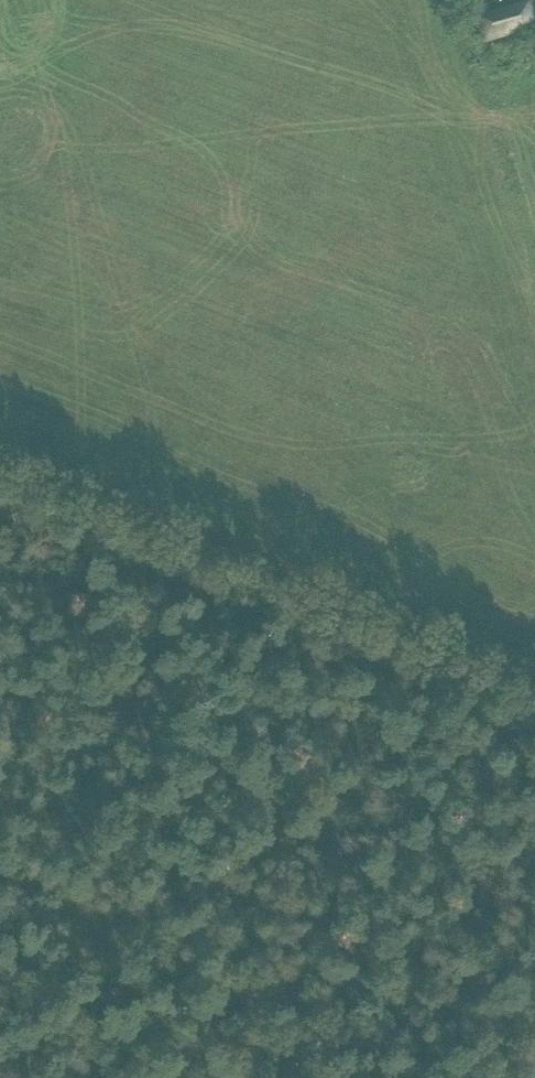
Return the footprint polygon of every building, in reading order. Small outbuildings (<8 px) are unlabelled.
[(503,7),(479,14),(487,42),(511,35),(503,7)]
